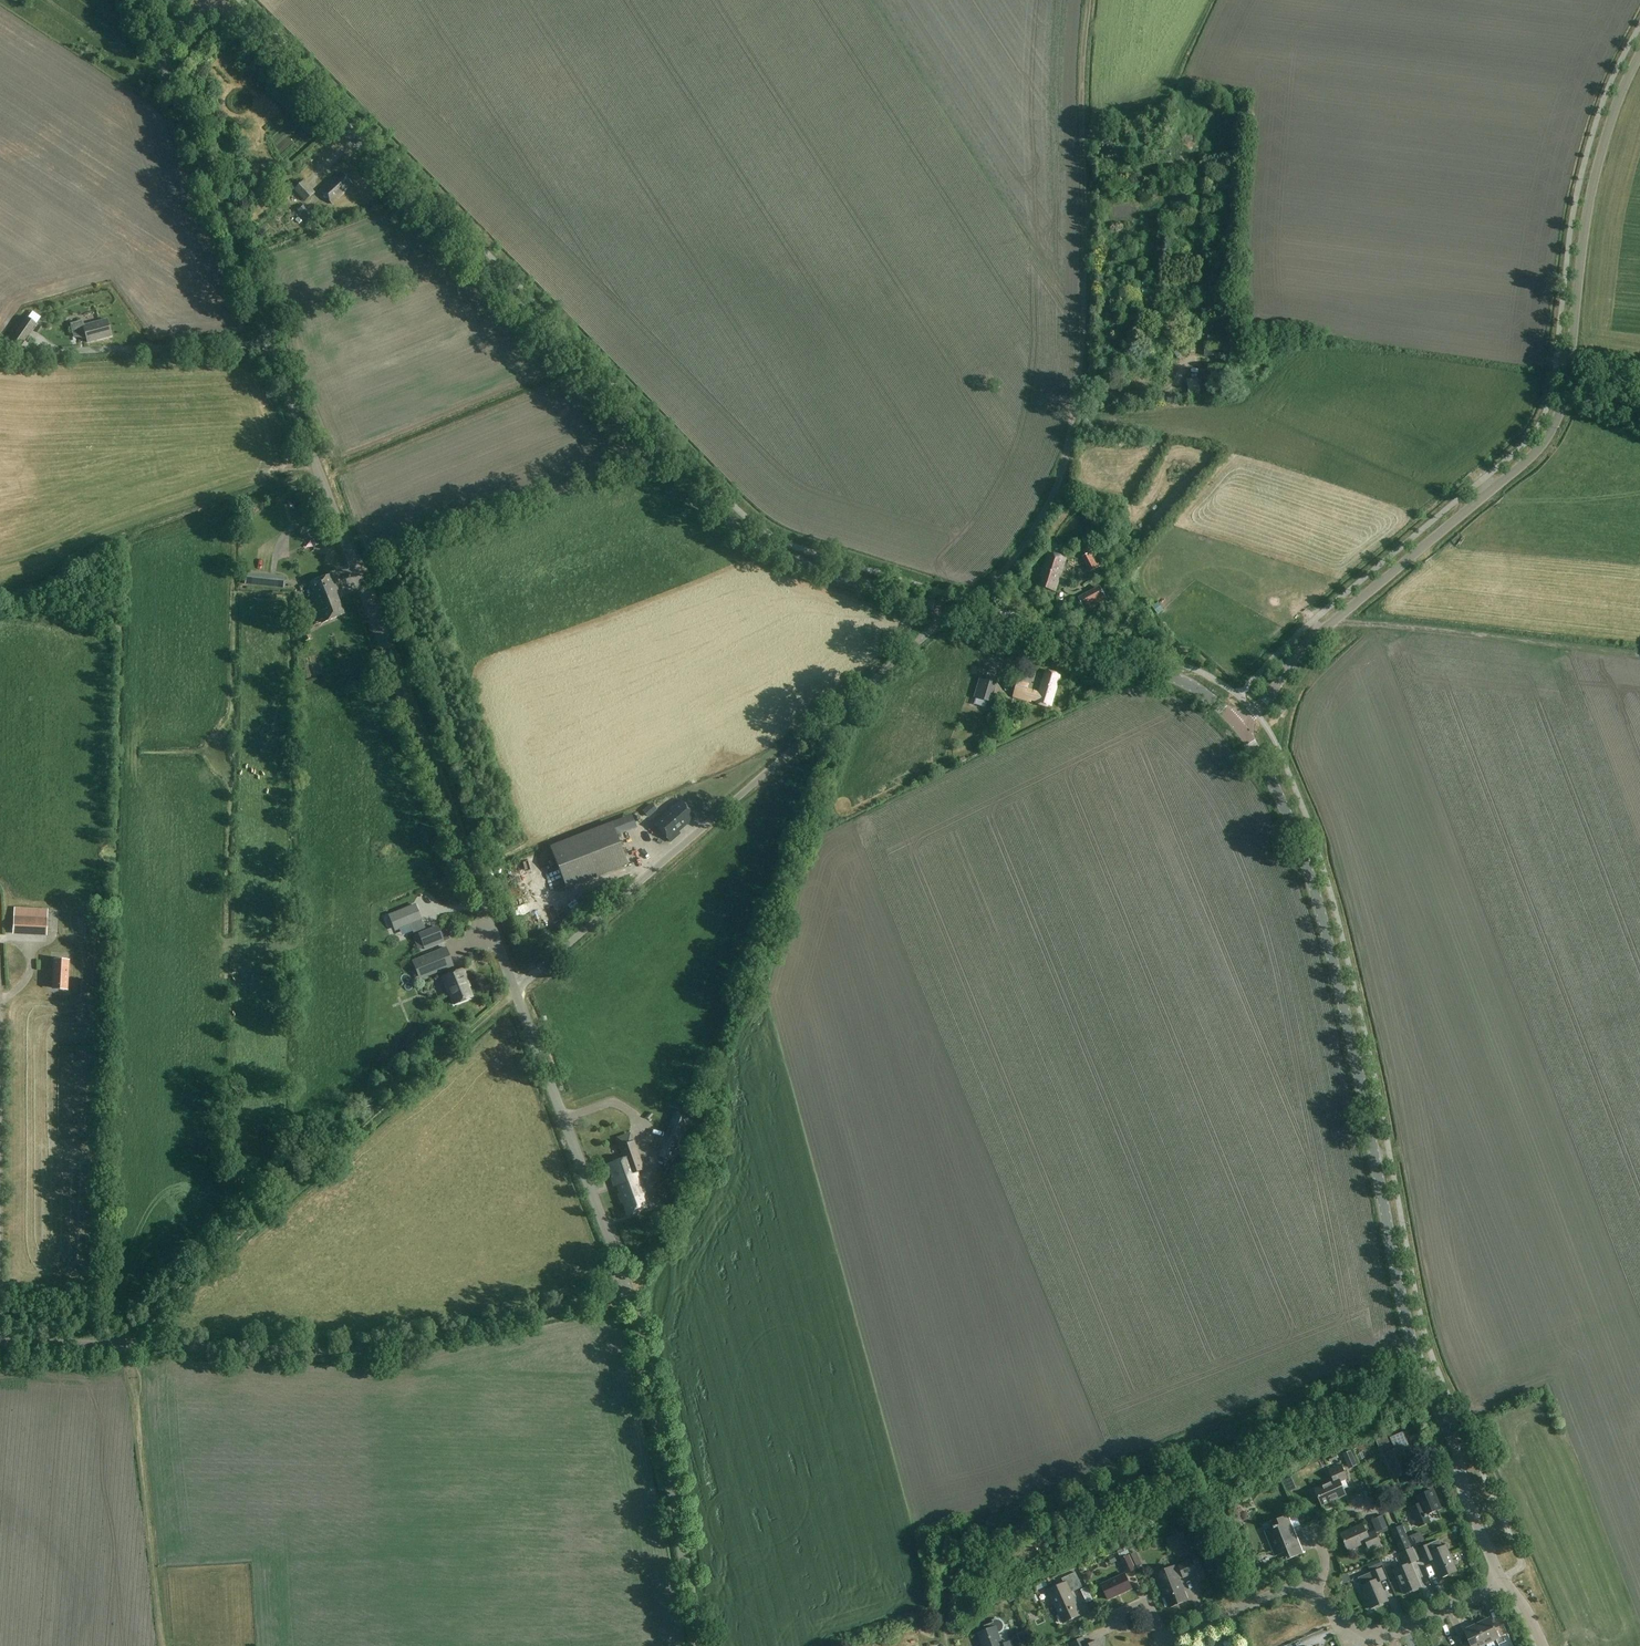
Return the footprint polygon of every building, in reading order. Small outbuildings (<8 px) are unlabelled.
[(344,192),(352,184),(341,172),(334,178),(335,179),(332,183),(330,181),(320,191),(332,204),(344,192)] [(293,190),(305,203),(315,193),(303,180),(293,190)] [(297,211),(307,222),(314,215),(304,205),(297,211)] [(299,222),(305,228),(309,224),(303,218),(299,222)] [(21,346),(36,324),(26,317),(11,339),(21,346)] [(88,343),(111,336),(107,319),(83,326),(88,343)] [(1029,425),(1037,420),(1034,415),(1026,420),(1029,425)] [(295,495),(303,516),(311,513),(303,491),(295,495)] [(1100,567),(1092,552),(1084,556),(1092,571),(1100,567)] [(1040,587),(1055,591),(1066,558),(1049,553),(1041,577),(1043,578),(1040,587)] [(244,585),(284,589),(285,576),(245,572),(244,585)] [(322,623),(344,614),(337,594),(339,593),(332,574),(307,584),(322,623)] [(1086,612),(1107,600),(1101,588),(1079,600),(1086,612)] [(301,631),(305,641),(311,639),(308,628),(301,631)] [(1050,708),(1060,675),(1046,670),(1040,693),(1027,690),(1029,685),(1018,682),(1014,696),(1025,699),(1037,703),(1050,708)] [(989,701),(996,679),(981,675),(975,697),(989,701)] [(680,801),(654,823),(670,842),(680,834),(678,832),(695,817),(680,801)] [(652,817),(661,810),(655,803),(646,810),(652,817)] [(637,819),(615,826),(618,834),(640,827),(637,819)] [(568,889),(628,865),(611,822),(551,846),(568,889)] [(415,905),(390,915),(396,930),(399,929),(411,923),(414,930),(424,927),(415,905)] [(14,915),(13,935),(47,936),(48,917),(14,915)] [(418,934),(424,951),(444,943),(437,926),(418,934)] [(446,948),(413,961),(420,979),(453,966),(446,948)] [(68,991),(70,960),(53,959),(52,990),(68,991)] [(463,968),(442,977),(449,995),(450,995),(455,1005),(473,997),(467,982),(468,981),(463,968)] [(689,1118),(677,1114),(675,1113),(662,1144),(657,1156),(671,1162),(678,1144),(689,1118)] [(621,1193),(618,1194),(621,1203),(623,1202),(628,1215),(646,1208),(642,1196),(645,1194),(637,1172),(644,1170),(634,1141),(619,1146),(623,1158),(606,1164),(614,1186),(618,1185),(621,1193)] [(1403,1451),(1411,1448),(1403,1431),(1390,1437),(1396,1449),(1384,1454),(1387,1463),(1389,1462),(1396,1478),(1412,1471),(1403,1451)] [(1351,1468),(1359,1466),(1355,1450),(1347,1452),(1351,1468)] [(1334,1480),(1315,1489),(1322,1505),(1347,1494),(1341,1480),(1347,1477),(1342,1465),(1330,1470),(1334,1480)] [(1411,1507),(1419,1526),(1430,1522),(1427,1514),(1441,1508),(1433,1489),(1417,1496),(1420,1503),(1411,1507)] [(1272,1521),(1274,1526),(1274,1527),(1265,1530),(1275,1556),(1287,1551),(1290,1558),(1302,1553),(1287,1515),(1272,1521)] [(1363,1524),(1357,1526),(1341,1533),(1348,1550),(1366,1542),(1369,1549),(1381,1544),(1375,1531),(1367,1534),(1363,1524)] [(1402,1524),(1391,1529),(1400,1551),(1412,1546),(1402,1524)] [(1306,1552),(1316,1549),(1312,1536),(1302,1539),(1306,1552)] [(1441,1578),(1457,1571),(1445,1545),(1443,1546),(1440,1539),(1418,1549),(1425,1563),(1432,1559),(1433,1562),(1434,1562),(1441,1578)] [(1411,1563),(1418,1560),(1412,1548),(1400,1553),(1405,1565),(1394,1569),(1405,1594),(1421,1586),(1411,1563)] [(1136,1570),(1129,1555),(1120,1559),(1127,1574),(1136,1570)] [(1180,1578),(1197,1572),(1192,1559),(1157,1573),(1170,1606),(1188,1599),(1180,1578)] [(1367,1565),(1370,1571),(1382,1565),(1380,1560),(1367,1565)] [(1359,1577),(1366,1593),(1363,1594),(1369,1608),(1372,1607),(1388,1600),(1380,1581),(1386,1578),(1382,1568),(1359,1577)] [(1070,1592),(1082,1586),(1075,1572),(1061,1579),(1063,1583),(1047,1591),(1063,1623),(1081,1614),(1070,1592)] [(1108,1599),(1132,1588),(1125,1573),(1101,1583),(1108,1599)] [(1090,1586),(1084,1589),(1089,1602),(1095,1599),(1090,1586)] [(1486,1643),(1497,1639),(1500,1645),(1510,1645),(1501,1626),(1495,1628),(1491,1619),(1478,1625),(1486,1643)] [(1464,1643),(1465,1645),(1480,1645),(1486,1643),(1478,1625),(1465,1630),(1468,1636),(1462,1639),(1464,1643)] [(1011,1640),(1001,1644),(995,1626),(978,1632),(983,1645),(1013,1645),(1011,1640)] [(1097,1640),(1087,1645),(1083,1637),(1071,1642),(1072,1645),(1100,1645),(1097,1640)]
